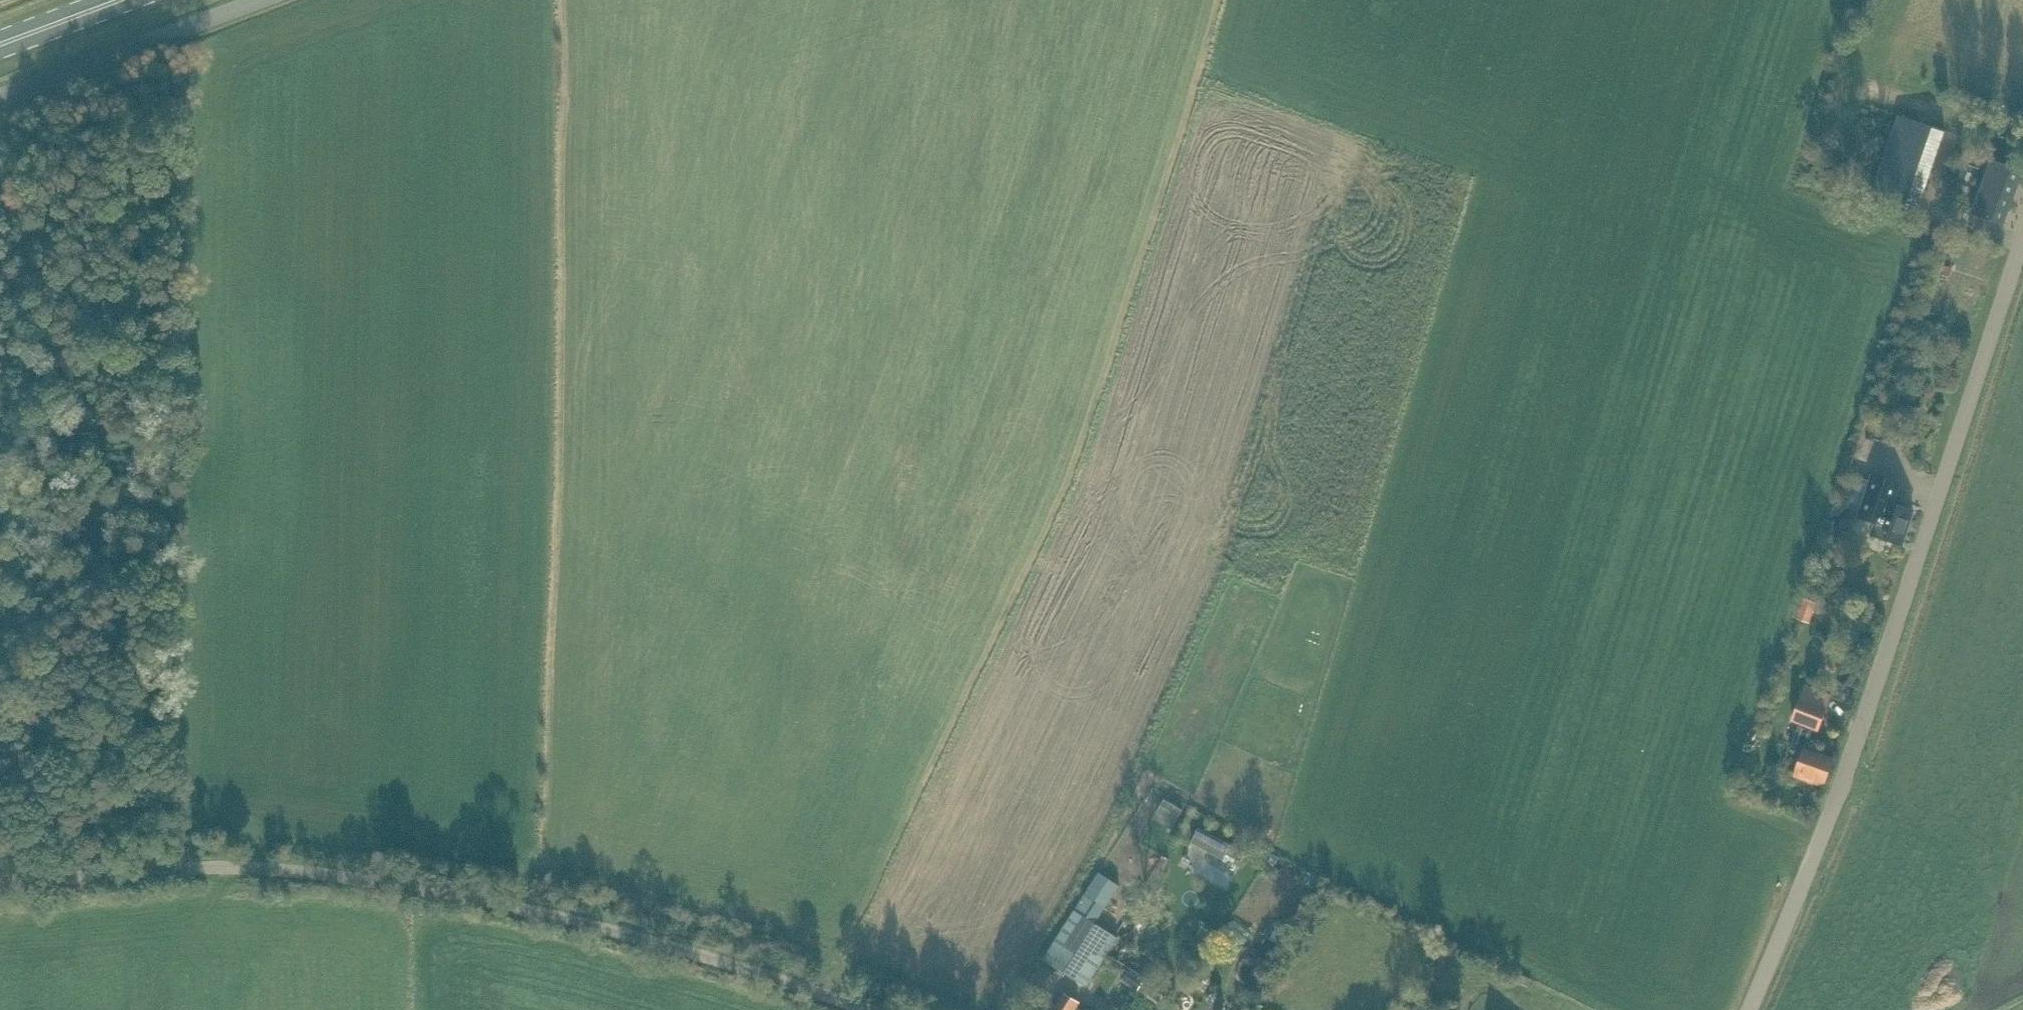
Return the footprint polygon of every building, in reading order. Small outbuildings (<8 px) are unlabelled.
[(1923,192),(1944,131),(1899,115),(1878,177),(1869,198),(1915,215),(1923,192)] [(1836,143),(1814,139),(1812,149),(1834,153),(1836,143)] [(2022,174),(2004,167),(1991,162),(1971,214),(2002,226),(2022,174)] [(1950,278),(1952,269),(1944,267),(1942,276),(1950,278)] [(1853,490),(1863,494),(1868,481),(1857,477),(1853,490)] [(1872,477),(1872,479),(1868,491),(1873,492),(1864,521),(1877,524),(1873,537),(1902,546),(1913,511),(1893,504),(1899,485),(1872,477)] [(1834,504),(1848,511),(1857,493),(1842,486),(1834,504)] [(1816,603),(1805,599),(1798,616),(1809,620),(1816,603)] [(1817,732),(1825,708),(1829,697),(1804,688),(1792,723),(1799,725),(1790,751),(1802,755),(1794,778),(1822,788),(1832,758),(1806,749),(1812,730),(1817,732)] [(1191,844),(1200,849),(1208,835),(1199,830),(1191,844)] [(1239,851),(1230,847),(1226,855),(1235,860),(1239,851)] [(1118,938),(1088,920),(1098,903),(1092,900),(1099,888),(1092,884),(1044,960),(1087,987),(1118,938)] [(1158,892),(1154,899),(1164,904),(1167,897),(1158,892)] [(1269,939),(1277,944),(1284,933),(1277,928),(1269,939)] [(1158,1006),(1169,989),(1148,976),(1146,980),(1129,969),(1121,982),(1158,1006)] [(1516,982),(1528,987),(1531,980),(1520,975),(1516,982)] [(1079,1002),(1065,994),(1054,1009),(1074,1009),(1079,1002)]
